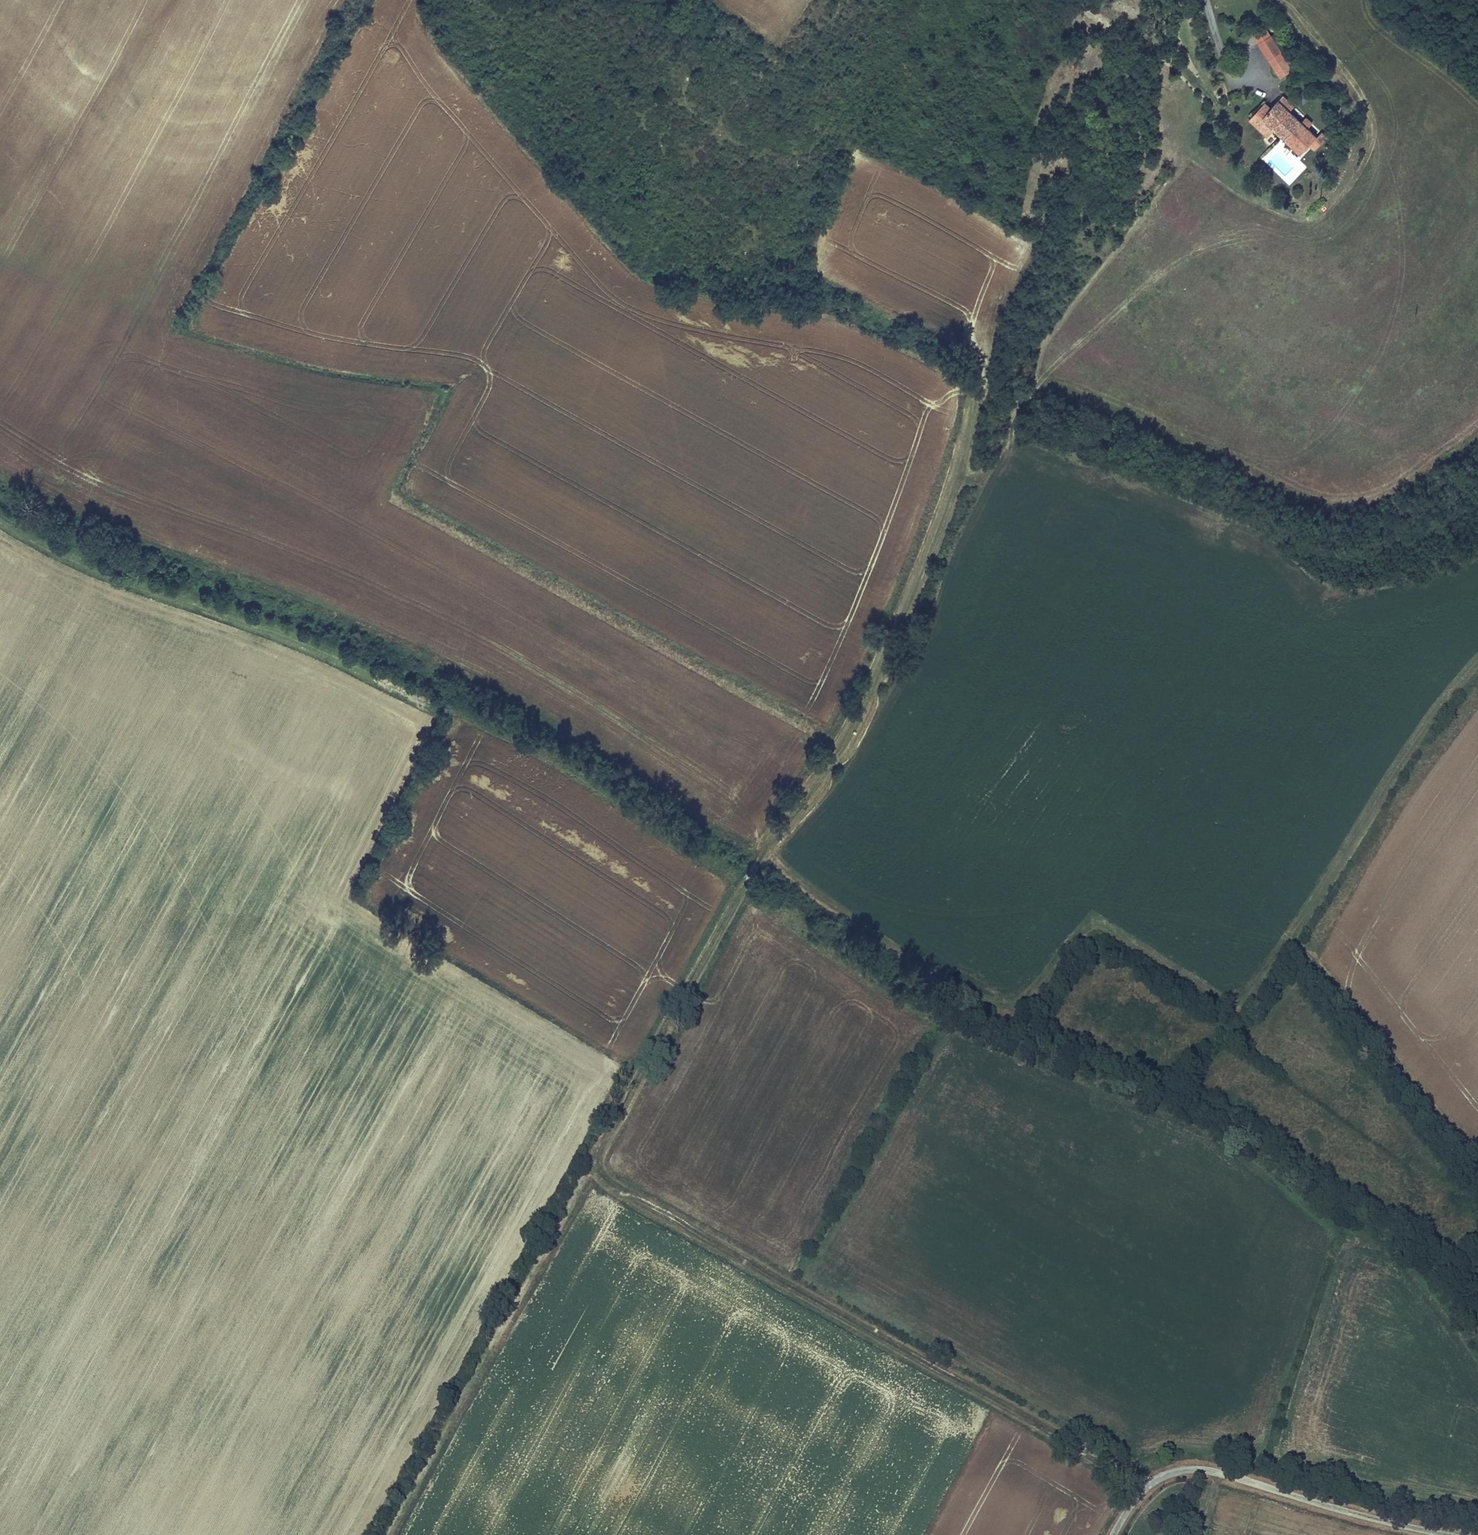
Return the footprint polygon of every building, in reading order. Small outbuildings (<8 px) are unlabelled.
[(1272,34),(1257,43),(1268,60),(1283,50),(1272,34)] [(1283,50),(1268,60),(1279,77),(1300,64),(1289,47),(1283,50)] [(1323,130),(1317,137),(1308,128),(1314,121),(1307,115),(1301,122),(1289,110),(1295,104),(1284,94),(1272,107),(1265,101),(1248,119),(1267,137),(1274,130),(1300,154),(1308,145),(1314,151),(1329,136),(1323,130)] [(1262,161),(1291,183),(1305,165),(1276,142),(1262,161)]
